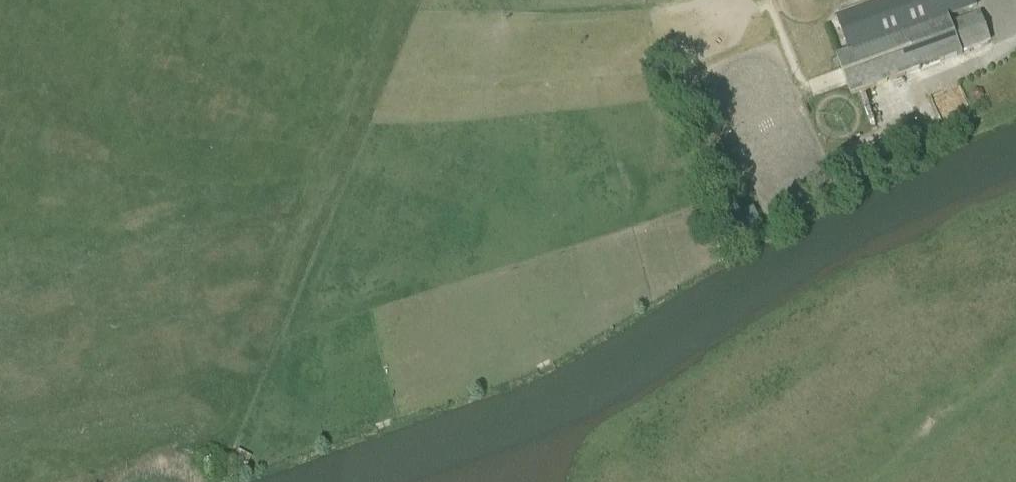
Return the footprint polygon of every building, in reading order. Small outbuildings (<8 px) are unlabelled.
[(962,54),(961,52),(989,41),(979,14),(951,24),(947,16),(976,6),(974,0),(880,0),(837,16),(850,52),(837,57),(850,95),(962,54)]
